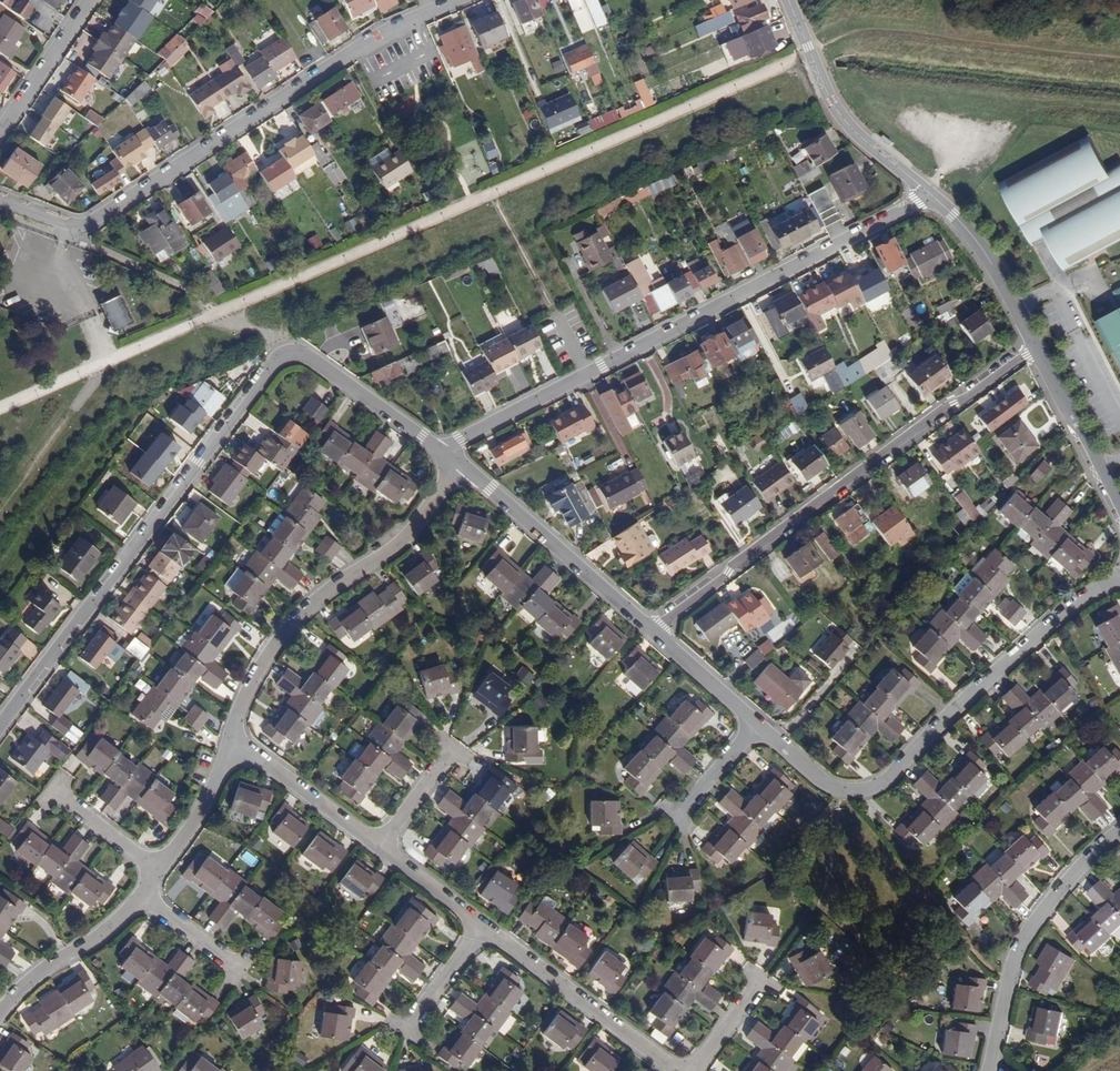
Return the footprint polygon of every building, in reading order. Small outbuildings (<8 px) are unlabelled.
[(22,20),(31,7),(21,0),(17,0),(15,3),(11,0),(0,0),(0,4),(22,20)] [(54,9),(59,0),(41,0),(54,9)] [(129,0),(155,17),(166,0),(129,0)] [(377,9),(372,0),(340,0),(349,18),(357,14),(359,18),(377,9)] [(377,9),(378,12),(395,3),(393,0),(372,0),(377,9)] [(520,23),(539,15),(533,0),(519,0),(519,1),(512,4),(520,23)] [(571,9),(581,5),(579,0),(567,0),(571,9)] [(597,26),(607,22),(605,19),(597,0),(585,0),(597,26)] [(238,1),(231,6),(234,10),(241,6),(238,1)] [(744,35),(761,27),(759,22),(771,17),(769,14),(766,15),(761,5),(736,16),(739,25),(744,35)] [(193,13),(196,15),(205,20),(213,13),(204,7),(202,10),(199,7),(193,13)] [(308,25),(320,44),(345,28),(333,8),(308,25)] [(729,11),(703,22),(707,32),(734,21),(729,11)] [(506,36),(496,12),(471,23),(481,47),(506,36)] [(24,28),(4,15),(0,21),(0,53),(5,56),(9,59),(16,49),(12,46),(24,28)] [(199,26),(205,20),(196,15),(191,20),(199,26)] [(147,22),(140,32),(155,43),(162,33),(147,22)] [(134,39),(112,24),(105,34),(102,32),(90,48),(94,51),(85,63),(107,78),(134,39)] [(744,35),(739,25),(731,28),(736,38),(739,37),(744,35)] [(766,25),(761,27),(744,35),(739,37),(748,57),(775,46),(766,25)] [(480,61),(464,26),(440,36),(444,45),(440,47),(444,57),(448,55),(454,66),(470,59),(473,64),(480,61)] [(155,54),(164,60),(174,51),(185,40),(176,34),(155,54)] [(259,52),(262,56),(272,71),(295,56),(282,37),(259,52)] [(574,55),(564,59),(570,72),(587,65),(594,82),(601,79),(588,49),(574,55)] [(164,60),(166,62),(169,68),(180,58),(174,51),(164,60)] [(238,51),(229,57),(234,65),(237,69),(246,63),(238,51)] [(574,55),(572,51),(562,55),(564,59),(574,55)] [(272,71),(262,56),(245,68),(257,88),(264,83),(266,86),(270,83),(269,80),(275,76),(272,71)] [(563,60),(553,62),(556,73),(565,71),(563,60)] [(279,77),(302,67),(299,61),(277,70),(279,77)] [(167,69),(169,68),(166,62),(158,67),(160,69),(157,71),(161,77),(168,72),(167,69)] [(0,92),(14,72),(0,63),(0,92)] [(237,69),(234,65),(211,80),(223,99),(232,93),(231,92),(235,89),(237,93),(241,94),(247,90),(247,86),(246,84),(247,84),(237,69)] [(653,105),(642,79),(633,83),(640,98),(645,109),(653,105)] [(215,104),(223,99),(211,80),(188,96),(200,114),(202,116),(206,117),(212,113),(213,109),(210,106),(214,103),(215,104)] [(149,87),(143,81),(132,92),(124,100),(130,105),(149,87)] [(350,83),(322,101),(331,114),(359,96),(350,83)] [(87,121),(94,113),(92,111),(100,101),(101,102),(108,94),(97,85),(91,93),(89,92),(80,104),(77,102),(72,108),(87,121)] [(569,95),(538,108),(547,129),(579,115),(569,95)] [(619,120),(645,109),(640,98),(614,109),(616,113),(619,120)] [(109,110),(111,112),(123,101),(121,100),(117,105),(116,104),(109,110)] [(100,101),(92,111),(94,113),(95,113),(104,103),(101,102),(100,101)] [(330,121),(319,103),(299,117),(310,134),(330,121)] [(54,115),(46,109),(39,119),(35,116),(30,123),(43,132),(54,115)] [(607,125),(619,120),(616,113),(604,119),(607,125)] [(148,127),(144,130),(153,144),(156,148),(176,135),(170,126),(168,128),(163,120),(149,129),(148,127)] [(593,131),(589,122),(575,128),(577,132),(553,142),(555,148),(593,131)] [(1036,248),(1050,239),(1067,270),(1119,244),(1119,156),(1105,163),(1085,129),(999,173),(1036,248)] [(144,130),(132,138),(141,152),(153,144),(144,130)] [(797,177),(815,165),(835,153),(823,135),(804,148),(812,162),(809,164),(806,160),(792,167),(797,177)] [(282,158),(290,170),(313,155),(308,147),(301,136),(294,141),(293,138),(283,144),(285,147),(278,151),(282,158)] [(132,138),(111,151),(114,156),(121,167),(122,169),(136,160),(137,162),(145,157),(141,152),(132,138)] [(316,159),(331,183),(340,197),(344,195),(337,183),(344,178),(333,162),(329,164),(323,155),(315,143),(308,147),(313,155),(316,159)] [(721,152),(725,160),(726,161),(735,157),(730,147),(721,152)] [(41,166),(15,148),(1,170),(15,180),(16,178),(28,186),(41,166)] [(392,156),(387,148),(366,162),(371,169),(392,156)] [(392,156),(371,169),(383,189),(412,171),(399,151),(392,156)] [(327,152),(323,155),(329,164),(333,162),(327,152)] [(703,170),(725,160),(721,152),(695,163),(700,171),(703,170)] [(244,201),(247,206),(248,207),(253,203),(244,189),(246,187),(242,180),(257,170),(254,166),(246,153),(222,168),(225,173),(244,201)] [(90,185),(97,196),(109,187),(111,191),(116,187),(114,184),(122,179),(118,174),(124,171),(122,169),(121,167),(114,156),(109,160),(115,169),(90,185)] [(290,170),(282,158),(259,173),(271,193),(295,178),(290,170)] [(493,174),(502,171),(498,163),(490,166),(493,174)] [(695,163),(690,165),(694,175),(693,175),(698,183),(704,180),(700,171),(695,163)] [(850,164),(830,175),(842,199),(863,189),(850,164)] [(674,182),(693,175),(694,175),(690,165),(670,174),(674,182)] [(820,173),(815,165),(797,177),(801,185),(820,173)] [(83,187),(64,168),(44,188),(51,193),(53,191),(67,204),(83,187)] [(703,170),(700,171),(704,180),(706,184),(709,182),(703,170)] [(238,205),(244,201),(225,173),(207,184),(218,202),(222,200),(228,209),(232,216),(241,210),(238,205)] [(645,185),(649,192),(674,182),(670,174),(645,185)] [(649,194),(649,192),(645,185),(619,197),(623,204),(624,206),(649,194)] [(813,206),(823,226),(838,218),(822,187),(807,195),(813,206)] [(209,212),(196,193),(174,208),(186,226),(209,212)] [(619,197),(609,201),(613,209),(623,204),(619,197)] [(222,200),(218,202),(213,205),(220,216),(226,212),(225,211),(228,209),(222,200)] [(238,205),(241,210),(243,209),(247,206),(244,201),(238,205)] [(248,207),(247,206),(243,209),(256,229),(260,227),(248,207)] [(799,239),(823,226),(813,206),(788,219),(799,239)] [(783,209),(766,218),(771,228),(788,219),(783,209)] [(179,235),(163,210),(155,215),(146,220),(150,226),(138,234),(145,243),(147,242),(154,253),(167,245),(173,253),(183,246),(177,237),(179,235)] [(355,220),(362,231),(373,227),(366,215),(355,220)] [(774,252),(799,239),(788,219),(771,228),(766,218),(758,222),(774,252)] [(749,264),(735,239),(727,222),(714,228),(719,238),(724,236),(728,243),(730,242),(732,245),(735,251),(723,257),(720,251),(716,244),(718,243),(716,239),(707,243),(724,277),(749,264)] [(608,234),(603,225),(600,227),(604,236),(608,234)] [(215,262),(239,246),(227,227),(202,243),(215,262)] [(573,235),(576,242),(589,236),(585,228),(573,235)] [(753,229),(735,239),(749,264),(764,256),(760,250),(763,248),(753,229)] [(589,236),(576,242),(586,262),(585,263),(589,272),(618,257),(612,246),(606,249),(597,232),(589,236)] [(313,250),(324,245),(318,234),(307,239),(313,250)] [(903,263),(891,239),(873,248),(877,257),(883,268),(885,271),(903,263)] [(910,257),(904,260),(913,278),(920,275),(921,277),(948,263),(947,260),(951,258),(942,240),(937,243),(936,241),(909,255),(910,257)] [(196,247),(202,257),(205,254),(199,245),(196,247)] [(732,245),(720,251),(723,257),(735,251),(732,245)] [(205,254),(202,257),(208,266),(211,264),(205,254)] [(883,268),(877,257),(874,259),(880,270),(883,268)] [(266,263),(271,271),(280,266),(275,258),(266,263)] [(662,306),(674,300),(665,283),(653,289),(637,259),(624,265),(629,275),(640,297),(650,316),(663,309),(662,306)] [(843,263),(848,273),(851,279),(859,275),(851,259),(843,263)] [(491,261),(479,267),(484,275),(495,269),(491,261)] [(692,275),(700,290),(707,286),(710,284),(716,281),(708,267),(692,275)] [(665,283),(674,300),(675,303),(700,290),(692,275),(689,270),(665,283)] [(831,279),(839,275),(838,273),(821,281),(822,283),(824,285),(832,281),(831,279)] [(851,279),(848,273),(840,277),(839,275),(831,279),(832,281),(824,285),(834,305),(836,309),(860,297),(851,279)] [(224,291),(214,275),(201,284),(212,297),(224,291)] [(612,312),(640,297),(629,275),(601,290),(612,312)] [(808,290),(797,296),(815,331),(823,327),(816,314),(834,305),(824,285),(822,283),(817,286),(815,282),(806,286),(808,290)] [(801,315),(789,293),(771,302),(773,307),(762,312),(776,339),(788,333),(783,324),(801,315)] [(99,304),(106,319),(122,300),(119,294),(99,304)] [(447,311),(455,308),(452,298),(444,300),(447,311)] [(122,300),(106,319),(113,332),(133,322),(122,300)] [(662,306),(663,309),(675,303),(674,300),(662,306)] [(953,308),(949,301),(936,307),(939,315),(953,308)] [(958,323),(977,309),(974,304),(953,317),(958,323)] [(1096,318),(1119,365),(1119,305),(1096,318)] [(1054,306),(1046,310),(1052,323),(1060,319),(1054,306)] [(989,325),(977,309),(958,323),(972,342),(982,335),(980,332),(989,325)] [(875,313),(870,316),(875,326),(881,323),(875,313)] [(396,345),(390,330),(385,318),(363,327),(374,354),(396,345)] [(743,318),(721,330),(734,356),(752,346),(756,344),(743,318)] [(893,340),(899,337),(889,318),(884,321),(893,340)] [(505,337),(516,359),(541,346),(530,324),(505,337)] [(991,328),(989,325),(980,332),(982,335),(991,328)] [(398,327),(390,330),(396,345),(404,342),(398,327)] [(720,333),(699,344),(711,367),(732,356),(720,333)] [(517,361),(516,359),(505,337),(480,350),(486,361),(493,374),(517,361)] [(444,340),(435,344),(438,350),(440,353),(449,350),(444,340)] [(861,363),(866,373),(871,370),(872,369),(891,357),(883,340),(875,346),(879,352),(861,363)] [(435,344),(425,349),(427,354),(438,350),(435,344)] [(755,353),(752,346),(734,356),(738,362),(755,353)] [(835,369),(823,346),(798,360),(810,382),(835,369)] [(681,359),(664,368),(673,384),(681,380),(679,375),(688,370),(697,388),(708,383),(703,374),(711,371),(699,349),(686,356),(681,359)] [(949,375),(934,355),(906,375),(921,395),(949,375)] [(404,358),(370,372),(374,382),(382,379),(384,383),(390,381),(389,379),(400,374),(397,368),(403,366),(407,374),(422,367),(418,357),(405,362),(404,358)] [(901,370),(891,357),(872,369),(884,387),(895,380),(893,376),(901,370)] [(493,374),(486,361),(461,374),(472,395),(497,382),(493,374)] [(846,386),(866,373),(861,363),(847,372),(843,366),(836,371),(845,387),(846,386)] [(626,388),(633,403),(651,394),(639,372),(622,381),(626,388)] [(221,387),(226,395),(237,387),(231,379),(221,387)] [(203,383),(190,400),(210,416),(224,398),(203,383)] [(896,408),(882,387),(865,399),(879,420),(896,408)] [(637,410),(633,403),(626,388),(618,392),(616,389),(610,392),(609,390),(599,395),(619,434),(630,428),(624,417),(637,410)] [(798,417),(802,414),(809,410),(799,393),(788,399),(798,417)] [(160,416),(163,413),(164,411),(163,408),(173,404),(170,395),(155,401),(150,409),(160,416)] [(310,415),(314,418),(319,422),(328,410),(318,403),(312,399),(303,410),(310,415)] [(798,417),(788,399),(783,402),(793,420),(794,420),(798,417)] [(994,430),(1014,414),(1003,400),(983,415),(994,430)] [(565,413),(548,421),(559,443),(585,429),(586,432),(594,427),(582,404),(573,408),(573,407),(564,411),(565,413)] [(809,410),(802,414),(806,421),(813,416),(813,417),(822,410),(818,404),(809,410)] [(150,409),(144,416),(155,424),(160,416),(150,409)] [(643,422),(638,412),(631,416),(636,426),(643,422)] [(864,421),(857,412),(838,426),(844,435),(846,433),(857,447),(872,436),(862,422),(864,421)] [(319,422),(314,418),(306,430),(307,431),(311,433),(319,422)] [(1024,430),(1017,421),(996,437),(1015,461),(1034,447),(1022,432),(1024,430)] [(317,449),(337,463),(338,462),(351,443),(352,441),(332,428),(334,426),(327,422),(316,438),(322,442),(317,449)] [(793,422),(775,432),(781,441),(798,430),(793,422)] [(278,435),(285,440),(298,450),(311,433),(307,431),(304,435),(287,423),(278,435)] [(965,431),(963,428),(948,439),(950,442),(965,431)] [(846,448),(832,429),(819,438),(833,458),(846,448)] [(680,431),(661,441),(667,453),(664,454),(668,462),(671,460),(674,467),(678,465),(681,463),(688,475),(684,477),(689,487),(694,484),(704,478),(680,431)] [(950,442),(948,439),(937,447),(939,449),(931,455),(945,474),(953,468),(955,470),(980,452),(975,445),(965,431),(950,442)] [(375,432),(365,445),(372,450),(382,437),(375,432)] [(497,467),(507,462),(504,458),(528,446),(530,444),(524,433),(489,451),(497,467)] [(759,433),(747,439),(751,447),(763,440),(759,433)] [(254,452),(265,460),(281,472),(298,450),(285,440),(281,446),(273,440),(266,435),(254,452)] [(278,435),(273,440),(281,446),(285,440),(278,435)] [(390,442),(382,437),(372,450),(366,459),(355,473),(353,477),(372,491),(373,490),(388,468),(380,462),(378,464),(373,461),(379,453),(381,454),(390,442)] [(364,453),(351,443),(338,462),(355,473),(366,459),(362,456),(364,453)] [(253,475),(265,460),(254,452),(244,444),(237,453),(238,454),(233,460),(237,463),(250,473),(253,475)] [(560,445),(555,448),(562,461),(567,458),(560,445)] [(826,464),(812,445),(791,461),(804,480),(826,464)] [(530,450),(528,446),(504,458),(507,462),(530,450)] [(1026,475),(1034,483),(1050,466),(1037,454),(1028,464),(1033,468),(1026,475)] [(794,480),(780,461),(758,478),(757,477),(750,481),(766,502),(773,497),(771,494),(782,486),(783,488),(794,480)] [(226,506),(247,478),(233,468),(226,463),(216,475),(219,477),(216,482),(208,492),(226,506)] [(237,463),(233,468),(247,478),(250,473),(237,463)] [(681,463),(678,465),(684,477),(688,475),(681,463)] [(915,464),(896,477),(910,497),(929,483),(915,464)] [(647,488),(636,467),(598,488),(608,509),(647,488)] [(409,481),(408,482),(388,468),(373,490),(392,504),(396,497),(403,502),(415,485),(409,481)] [(1002,482),(1007,490),(1012,485),(1018,478),(1014,473),(1002,482)] [(594,509),(579,481),(571,485),(570,482),(569,482),(565,474),(539,488),(553,512),(558,509),(567,526),(595,511),(594,509)] [(587,477),(579,481),(594,509),(601,505),(587,477)] [(283,515),(298,526),(307,532),(317,519),(308,512),(310,510),(312,511),(320,499),(302,485),(293,497),(296,499),(283,515)] [(997,511),(1016,527),(1017,526),(1033,508),(1034,506),(1016,490),(1017,489),(1012,485),(1007,490),(999,499),(1004,504),(997,511)] [(114,486),(97,508),(119,525),(136,502),(114,486)] [(727,499),(720,504),(735,525),(759,507),(744,486),(727,499)] [(716,498),(720,504),(727,499),(722,493),(716,498)] [(674,503),(676,506),(683,502),(678,495),(664,504),(667,508),(674,503)] [(962,495),(955,500),(960,508),(968,503),(962,495)] [(983,517),(997,502),(990,496),(985,501),(983,499),(974,510),(983,517)] [(1056,499),(1044,511),(1051,517),(1063,505),(1056,499)] [(843,513),(854,505),(850,500),(840,509),(843,513)] [(464,508),(465,504),(456,502),(450,522),(459,524),(455,534),(478,541),(486,515),(464,508)] [(854,505),(843,513),(833,520),(852,545),(868,533),(860,524),(867,518),(856,503),(854,505)] [(960,508),(961,509),(970,521),(971,523),(978,518),(968,503),(960,508)] [(200,505),(182,528),(201,542),(217,519),(217,518),(200,505)] [(1029,543),(1047,558),(1049,556),(1068,535),(1058,527),(1057,528),(1053,526),(1060,518),(1061,519),(1069,510),(1063,505),(1051,517),(1045,525),(1033,539),(1029,543)] [(892,506),(879,516),(882,520),(895,510),(892,506)] [(1041,521),(1044,517),(1033,508),(1017,526),(1033,539),(1045,525),(1041,521)] [(970,521),(961,509),(955,513),(964,526),(970,521)] [(898,542),(911,531),(895,510),(882,520),(879,516),(870,522),(875,528),(887,545),(895,539),(898,542)] [(238,519),(242,522),(246,517),(242,514),(238,519)] [(283,515),(268,534),(271,536),(289,550),(292,552),(307,532),(298,526),(283,515)] [(870,522),(868,520),(865,523),(871,531),(875,528),(870,522)] [(654,548),(636,521),(611,538),(616,546),(617,545),(622,553),(619,555),(627,567),(654,548)] [(609,537),(603,527),(598,530),(603,540),(609,537)] [(899,543),(912,533),(911,531),(898,542),(899,543)] [(819,533),(813,538),(821,550),(828,545),(819,533)] [(173,534),(159,552),(177,566),(185,555),(191,547),(173,534)] [(688,543),(684,537),(656,555),(668,574),(680,566),(680,565),(684,561),(686,563),(696,557),(698,559),(710,551),(700,535),(688,543)] [(1086,549),(1085,550),(1068,535),(1049,556),(1067,571),(1073,564),(1079,569),(1092,554),(1086,549)] [(280,564),(289,550),(271,536),(259,554),(274,565),(276,561),(280,564)] [(339,546),(326,536),(321,543),(334,553),(339,546)] [(80,538),(58,567),(77,582),(100,553),(80,538)] [(784,559),(798,578),(812,568),(821,561),(807,542),(784,559)] [(329,560),(334,553),(321,543),(316,550),(329,560)] [(984,557),(986,559),(972,575),(993,593),(1005,579),(999,574),(1001,572),(1003,574),(1012,563),(993,546),(984,557)] [(489,569),(483,576),(502,592),(520,571),(501,555),(502,554),(496,548),(483,564),(489,569)] [(291,589),(296,582),(283,572),(274,565),(259,554),(254,550),(240,569),(243,571),(265,588),(272,579),(270,577),(273,573),(281,579),(280,581),(291,589)] [(177,566),(159,552),(148,567),(162,577),(159,580),(164,583),(166,580),(167,581),(178,566),(177,566)] [(207,570),(214,562),(204,554),(198,562),(207,570)] [(188,558),(185,555),(177,566),(178,566),(181,568),(188,558)] [(430,560),(423,566),(417,557),(398,572),(415,594),(433,579),(436,582),(442,576),(430,560)] [(500,594),(518,609),(521,606),(534,591),(541,584),(552,571),(544,564),(534,575),(535,576),(528,584),(525,580),(527,578),(520,571),(502,592),(500,594)] [(301,575),(288,566),(283,572),(296,582),(301,575)] [(815,573),(812,568),(798,578),(801,583),(815,573)] [(251,607),(265,588),(243,571),(229,590),(238,596),(233,603),(249,615),(253,609),(251,607)] [(546,589),(558,576),(552,571),(541,584),(546,589)] [(127,595),(147,611),(165,587),(147,573),(134,589),(133,587),(127,595)] [(975,609),(977,611),(993,593),(972,575),(956,593),(958,594),(975,609)] [(372,599),(367,592),(354,603),(370,625),(386,613),(388,616),(399,608),(395,602),(402,597),(390,581),(383,586),(384,588),(373,595),(375,598),(372,599)] [(36,607),(23,623),(38,634),(45,625),(49,619),(51,621),(62,607),(43,592),(45,589),(38,584),(29,595),(36,600),(33,604),(36,607)] [(534,591),(521,606),(537,619),(551,603),(538,591),(536,593),(534,591)] [(733,597),(724,604),(736,621),(743,631),(753,624),(752,623),(753,622),(756,626),(767,618),(765,614),(771,610),(761,596),(755,600),(748,591),(736,599),(737,600),(736,601),(733,597)] [(975,609),(958,594),(943,610),(958,623),(962,618),(965,621),(975,609)] [(26,599),(33,604),(36,600),(29,595),(26,599)] [(129,634),(147,611),(127,595),(121,602),(123,604),(111,620),(129,634)] [(1025,609),(1012,598),(1006,604),(1019,616),(1025,609)] [(552,601),(551,603),(537,619),(535,621),(552,636),(559,630),(565,635),(578,620),(572,615),(570,616),(552,601)] [(736,621),(724,604),(722,602),(694,623),(708,642),(736,621)] [(344,631),(350,639),(370,625),(354,603),(334,617),(333,616),(326,621),(337,636),(344,631)] [(1001,611),(1013,622),(1019,616),(1006,604),(1001,611)] [(1098,626),(1110,647),(1119,641),(1119,604),(1102,613),(1106,621),(1098,626)] [(972,649),(979,641),(966,629),(958,623),(943,610),(938,606),(923,623),(927,626),(948,644),(955,637),(953,635),(955,632),(964,640),(964,641),(972,649)] [(219,621),(211,614),(196,633),(219,649),(233,631),(235,632),(240,625),(225,613),(219,621)] [(606,623),(608,621),(601,616),(588,631),(594,636),(588,644),(606,659),(624,638),(606,623)] [(984,635),(972,623),(966,629),(979,641),(984,635)] [(103,626),(79,657),(93,668),(117,637),(103,626)] [(934,663),(932,661),(948,644),(927,626),(912,643),(912,644),(918,650),(913,656),(928,669),(934,663)] [(6,665),(11,658),(14,660),(21,651),(18,649),(26,638),(12,627),(4,638),(2,637),(0,640),(0,672),(6,665)] [(852,639),(837,627),(813,654),(830,669),(848,648),(846,646),(852,639)] [(199,664),(208,670),(222,681),(227,674),(216,666),(214,666),(206,660),(208,657),(211,659),(219,649),(196,633),(193,630),(179,649),(183,652),(199,664)] [(138,637),(149,647),(153,642),(142,632),(138,637)] [(148,648),(135,638),(126,649),(140,660),(148,648)] [(1110,647),(1119,664),(1118,665),(1119,670),(1119,641),(1110,647)] [(640,652),(642,650),(635,645),(622,659),(628,665),(622,673),(639,688),(658,667),(640,652)] [(325,653),(311,672),(312,673),(330,687),(332,689),(347,669),(340,664),(344,658),(329,646),(324,652),(325,653)] [(744,661),(751,670),(764,658),(757,650),(744,661)] [(199,664),(183,652),(170,668),(190,683),(199,669),(196,667),(199,664)] [(450,672),(442,675),(438,666),(417,673),(425,699),(447,691),(448,695),(456,692),(450,672)] [(515,676),(527,687),(537,677),(525,666),(515,676)] [(170,668),(168,667),(154,686),(177,703),(192,684),(190,683),(170,668)] [(890,667),(875,685),(876,686),(894,702),(896,703),(911,686),(913,687),(918,680),(904,667),(898,674),(890,667)] [(1056,673),(1058,675),(1040,690),(1058,711),(1076,695),(1069,687),(1075,682),(1063,668),(1056,673)] [(797,669),(788,679),(801,691),(810,681),(797,669)] [(203,678),(216,688),(222,681),(208,670),(203,678)] [(299,679),(286,670),(281,676),(294,686),(299,679)] [(90,688),(69,671),(43,705),(59,717),(51,728),(64,738),(73,725),(60,715),(78,691),(84,695),(90,688)] [(318,704),(330,687),(312,673),(302,687),(305,690),(303,692),(318,704)] [(500,696),(507,687),(489,673),(472,696),(490,709),(488,712),(495,718),(508,701),(500,696)] [(318,704),(303,692),(294,686),(281,676),(275,684),(287,693),(288,692),(296,698),(293,701),(291,699),(284,708),(306,724),(308,726),(322,707),(318,704)] [(539,690),(547,685),(542,677),(535,681),(539,690)] [(1061,714),(1058,711),(1040,690),(1032,697),(1034,699),(1031,702),(1022,692),(1023,691),(1016,683),(1008,689),(1020,702),(1026,710),(1039,724),(1043,729),(1061,714)] [(102,685),(98,691),(103,694),(107,689),(102,685)] [(165,720),(177,703),(154,686),(141,703),(139,701),(130,713),(148,727),(156,717),(154,715),(156,713),(165,720)] [(881,711),(884,714),(894,702),(876,686),(862,702),(877,715),(881,711)] [(1002,695),(1013,708),(1020,702),(1008,689),(1002,695)] [(543,695),(533,701),(540,710),(549,704),(543,695)] [(884,721),(877,715),(862,702),(857,698),(843,715),(846,718),(867,737),(874,729),(872,726),(874,724),(883,732),(882,733),(890,740),(897,733),(884,721)] [(691,705),(684,699),(668,717),(689,735),(705,717),(706,718),(712,712),(696,699),(691,705)] [(184,719),(198,732),(211,717),(197,704),(184,719)] [(403,711),(396,705),(382,725),(403,741),(417,723),(418,724),(424,717),(408,704),(403,711)] [(284,738),(292,743),(306,724),(284,708),(269,727),(268,726),(264,732),(280,744),(284,738)] [(1022,713),(1019,710),(1008,720),(1023,738),(1039,724),(1026,710),(1022,713)] [(668,749),(676,756),(688,767),(695,760),(684,749),(682,750),(676,744),(680,741),(682,743),(689,735),(668,717),(666,715),(650,733),(654,736),(668,749)] [(903,727),(889,715),(884,721),(897,733),(903,727)] [(852,754),(867,737),(846,718),(830,735),(837,742),(832,748),(846,761),(853,755),(852,754)] [(1006,755),(1025,739),(1023,738),(1008,720),(1006,718),(988,734),(987,733),(981,739),(993,753),(1000,748),(1006,755)] [(380,723),(366,742),(370,745),(385,756),(393,762),(406,773),(412,765),(400,756),(398,758),(391,752),(394,748),(396,750),(403,741),(382,725),(380,723)] [(532,751),(533,728),(505,728),(504,751),(501,751),(501,760),(522,760),(522,751),(532,751)] [(72,734),(69,739),(75,743),(79,739),(72,734)] [(31,774),(50,751),(30,736),(12,759),(31,774)] [(654,736),(640,752),(658,767),(668,755),(666,752),(668,749),(654,736)] [(82,761),(102,775),(103,773),(117,755),(118,753),(99,739),(93,747),(86,742),(74,757),(81,762),(82,761)] [(75,746),(68,741),(61,749),(68,754),(75,746)] [(54,744),(50,751),(61,759),(66,753),(54,744)] [(382,760),(385,756),(370,745),(357,761),(375,775),(384,762),(382,760)] [(1104,782),(1119,767),(1119,753),(1115,748),(1109,753),(1102,746),(1085,762),(1104,782)] [(643,786),(659,768),(658,767),(640,752),(639,750),(622,769),(629,775),(625,780),(639,793),(644,788),(643,786)] [(963,758),(948,774),(950,776),(968,793),(969,794),(985,777),(977,770),(983,764),(969,750),(962,757),(963,758)] [(122,782),(134,767),(117,755),(103,773),(117,784),(120,780),(122,782)] [(671,762),(684,773),(688,767),(676,756),(671,762)] [(1069,778),(1082,793),(1090,800),(1090,801),(1102,813),(1108,806),(1101,798),(1099,799),(1091,790),(1094,787),(1097,789),(1104,782),(1085,762),(1082,758),(1065,773),(1069,778)] [(361,796),(376,776),(375,775),(357,761),(354,759),(339,779),(347,785),(342,791),(358,803),(363,797),(361,796)] [(122,782),(117,790),(106,804),(114,809),(121,799),(120,798),(126,790),(129,793),(128,795),(137,802),(153,780),(156,777),(137,762),(137,763),(134,767),(122,782)] [(387,769),(401,780),(406,773),(393,762),(387,769)] [(768,774),(752,792),(753,793),(771,809),(773,810),(789,791),(782,786),(787,780),(772,767),(767,772),(768,774)] [(488,775),(473,794),(475,795),(493,809),(496,811),(510,792),(502,786),(507,781),(491,769),(487,774),(488,775)] [(937,781),(924,769),(918,775),(931,787),(937,781)] [(14,783),(0,772),(0,801),(14,783)] [(939,795),(931,787),(918,775),(911,782),(920,790),(921,789),(929,798),(927,801),(924,799),(918,806),(938,826),(940,828),(956,812),(952,808),(939,795)] [(952,808),(968,793),(950,776),(939,788),(942,791),(939,795),(952,808)] [(1081,800),(1078,797),(1082,793),(1069,778),(1053,793),(1070,810),(1081,800)] [(167,802),(174,794),(153,780),(137,802),(156,816),(155,819),(162,823),(174,807),(167,802)] [(259,787),(258,789),(236,783),(228,810),(250,817),(253,806),(262,809),(268,789),(259,787)] [(110,785),(99,799),(106,804),(117,790),(110,785)] [(740,798),(727,787),(722,793),(735,805),(740,798)] [(462,802),(448,792),(443,798),(457,809),(462,802)] [(1054,829),(1072,812),(1070,810),(1053,793),(1053,792),(1035,808),(1041,815),(1036,821),(1049,835),(1055,830),(1054,829)] [(731,820),(729,818),(722,826),(742,843),(745,846),(761,828),(757,824),(742,811),(735,805),(722,793),(715,801),(726,810),(727,809),(735,816),(731,820)] [(742,805),(745,808),(742,811),(757,824),(771,809),(753,793),(742,805)] [(480,826),(493,809),(475,795),(465,809),(468,812),(466,815),(480,826)] [(455,824),(453,822),(447,830),(468,846),(470,848),(484,829),(480,826),(466,815),(457,809),(443,798),(437,806),(450,815),(451,814),(458,820),(455,824)] [(290,809),(292,806),(285,800),(273,817),(280,822),(274,830),(292,845),(309,823),(290,809)] [(620,824),(617,824),(617,800),(590,801),(590,825),(600,825),(600,834),(620,833),(620,824)] [(1083,806),(1095,819),(1102,813),(1090,801),(1090,800),(1083,806)] [(938,826),(918,806),(901,823),(901,822),(895,828),(909,842),(915,836),(922,842),(938,826)] [(6,836),(12,828),(0,819),(0,831),(6,836)] [(16,850),(35,864),(36,862),(51,844),(52,842),(33,828),(34,826),(27,821),(15,837),(22,842),(16,850)] [(720,856),(727,861),(742,843),(722,826),(707,844),(705,842),(699,848),(716,861),(720,856)] [(454,866),(468,846),(447,830),(432,850),(431,849),(426,855),(442,867),(447,861),(454,866)] [(340,843),(338,846),(319,832),(302,853),(321,868),(323,865),(331,870),(347,849),(340,843)] [(73,834),(63,847),(70,853),(80,839),(73,834)] [(1021,835),(1004,851),(1005,852),(1021,869),(1023,871),(1040,856),(1041,857),(1047,851),(1034,837),(1028,843),(1021,835)] [(88,845),(80,839),(70,853),(65,859),(53,875),(49,880),(68,894),(70,891),(87,869),(78,862),(76,865),(72,862),(78,855),(80,855),(88,845)] [(648,855),(645,857),(628,843),(610,864),(634,885),(654,861),(648,855)] [(65,854),(51,844),(36,862),(53,875),(65,859),(62,857),(65,854)] [(247,850),(243,856),(255,864),(259,858),(247,850)] [(1006,877),(1010,880),(1021,869),(1005,852),(990,866),(1003,880),(1006,877)] [(189,880),(190,879),(208,893),(226,870),(207,856),(201,864),(194,859),(182,875),(189,880)] [(377,872),(374,875),(356,861),(339,882),(358,897),(364,889),(371,895),(384,878),(377,872)] [(1006,899),(1014,907),(1021,900),(1010,888),(1003,880),(990,866),(986,863),(969,878),(972,881),(991,901),(998,894),(996,892),(999,890),(1007,898),(1006,899)] [(216,907),(208,917),(215,923),(225,910),(231,902),(243,886),(246,883),(227,868),(226,870),(208,893),(217,900),(218,898),(222,901),(217,907),(216,907)] [(107,882),(106,884),(87,869),(70,891),(90,906),(95,898),(102,903),(114,888),(107,882)] [(688,890),(697,890),(697,871),(688,871),(688,873),(664,874),(665,901),(689,900),(688,890)] [(509,893),(515,884),(495,872),(480,894),(500,907),(498,910),(506,915),(517,898),(509,893)] [(1097,885),(1108,898),(1115,905),(1119,910),(1119,895),(1118,897),(1110,888),(1111,887),(1104,879),(1097,885)] [(991,901),(972,881),(961,891),(982,910),(991,901)] [(1027,895),(1016,883),(1010,888),(1021,900),(1027,895)] [(1090,891),(1102,903),(1108,898),(1097,885),(1090,891)] [(234,904),(232,907),(245,917),(260,899),(243,886),(231,902),(234,904)] [(0,897),(0,926),(8,931),(22,912),(24,913),(28,906),(6,891),(1,897),(0,897)] [(974,917),(982,910),(961,891),(955,897),(961,904),(974,917)] [(261,897),(260,899),(245,917),(243,920),(261,933),(260,934),(268,940),(280,924),(274,919),(280,912),(261,897)] [(403,904),(407,907),(394,925),(416,941),(429,923),(431,923),(436,916),(409,897),(403,904)] [(540,929),(536,935),(551,946),(567,923),(548,911),(550,908),(539,900),(535,906),(528,902),(517,918),(524,923),(526,921),(536,929),(538,927),(540,929)] [(1119,926),(1119,910),(1115,905),(1111,908),(1108,906),(1096,917),(1112,934),(1119,926)] [(232,915),(225,910),(215,923),(222,928),(232,915)] [(768,924),(769,914),(745,912),(742,939),(765,942),(765,946),(773,946),(776,925),(768,924)] [(1096,951),(1113,935),(1112,934),(1096,917),(1094,914),(1077,930),(1076,929),(1070,935),(1084,949),(1090,944),(1096,951)] [(392,923),(378,942),(382,945),(397,957),(405,963),(419,973),(425,966),(413,957),(412,958),(404,951),(406,948),(409,950),(416,941),(394,925),(392,923)] [(579,945),(586,936),(567,923),(551,946),(570,959),(569,961),(576,965),(587,950),(579,945)] [(124,957),(119,965),(138,979),(155,957),(147,951),(136,943),(136,941),(130,937),(118,952),(124,957)] [(711,943),(703,937),(689,956),(711,973),(725,954),(727,955),(732,949),(716,937),(711,943)] [(1046,965),(1042,964),(1042,965),(1059,981),(1061,982),(1064,976),(1062,975),(1072,957),(1048,943),(1040,959),(1047,963),(1046,965)] [(10,962),(16,954),(4,946),(3,947),(0,945),(0,955),(10,962)] [(397,957),(382,945),(369,962),(388,976),(398,963),(394,960),(397,957)] [(813,948),(804,953),(799,947),(784,959),(788,966),(790,965),(804,984),(827,967),(813,948)] [(136,982),(155,996),(158,992),(170,977),(176,969),(186,956),(178,950),(170,960),(171,961),(165,968),(162,966),(164,963),(155,957),(138,979),(136,982)] [(614,973),(621,965),(602,952),(585,973),(604,987),(602,990),(609,995),(621,979),(614,973)] [(5,969),(10,962),(0,955),(0,965),(5,969)] [(687,955),(674,972),(678,975),(693,987),(702,993),(715,1003),(721,995),(710,988),(708,989),(700,982),(702,979),(705,981),(711,973),(689,956),(687,955)] [(182,974),(193,961),(186,956),(176,969),(182,974)] [(298,984),(300,961),(273,958),(270,981),(269,980),(268,988),(288,991),(289,983),(298,984)] [(374,996),(389,977),(388,976),(369,962),(367,960),(352,980),(360,986),(355,992),(371,1004),(376,998),(374,996)] [(400,970),(414,980),(419,973),(405,963),(400,970)] [(1059,981),(1042,965),(1037,975),(1050,987),(1051,985),(1058,988),(1061,982),(1059,981)] [(499,975),(494,983),(485,994),(507,1011),(521,993),(514,986),(519,980),(503,967),(498,974),(499,975)] [(75,974),(76,976),(56,989),(72,1012),(91,999),(86,991),(93,986),(83,970),(75,974)] [(1030,982),(1047,992),(1050,987),(1037,975),(1035,973),(1030,982)] [(693,987),(678,975),(664,994),(682,1008),(693,993),(690,991),(693,987)] [(158,992),(175,1004),(189,986),(176,976),(173,980),(170,977),(158,992)] [(984,990),(985,982),(964,979),(963,988),(953,986),(950,1009),(977,1013),(980,990),(984,990)] [(210,999),(190,985),(189,986),(175,1004),(173,1007),(192,1022),(198,1014),(204,1018),(216,1002),(211,998),(210,999)] [(56,1026),(55,1024),(72,1012),(56,989),(42,998),(46,1006),(44,1007),(43,1005),(31,1012),(30,1011),(23,1016),(34,1032),(41,1028),(45,1034),(56,1026)] [(471,1000),(461,992),(455,1000),(468,1010),(476,1016),(492,1028),(495,1031),(509,1013),(507,1011),(485,994),(479,1002),(481,1004),(478,1007),(470,1001),(471,1000)] [(684,1009),(682,1008),(664,994),(662,992),(647,1012),(654,1018),(650,1023),(666,1036),(671,1030),(669,1028),(684,1009)] [(696,1001),(710,1011),(715,1003),(702,993),(696,1001)] [(257,1016),(264,1013),(253,995),(247,999),(248,1001),(228,1013),(242,1037),(262,1025),(257,1016)] [(793,1005),(779,1024),(781,1025),(799,1038),(801,1040),(816,1021),(808,1015),(812,1009),(797,998),(792,1004),(793,1005)] [(463,1017),(468,1010),(455,1000),(450,1007),(463,1017)] [(1051,1032),(1055,1008),(1028,1003),(1023,1026),(1022,1025),(1020,1034),(1039,1038),(1041,1030),(1051,1032)] [(353,1017),(354,1008),(334,1005),(332,1014),(323,1013),(320,1036),(347,1039),(350,1017),(353,1017)] [(577,1025),(576,1026),(558,1011),(541,1034),(560,1048),(565,1041),(572,1046),(584,1030),(577,1025)] [(474,1020),(470,1017),(460,1030),(479,1045),(492,1028),(476,1016),(474,1020)] [(768,1031),(754,1022),(749,1029),(762,1038),(768,1031)] [(974,1035),(975,1026),(954,1023),(953,1031),(943,1030),(939,1053),(966,1057),(969,1035),(974,1035)] [(786,1056),(799,1038),(781,1025),(771,1039),(774,1041),(771,1044),(786,1056)] [(466,1065),(480,1046),(479,1045),(460,1030),(459,1029),(444,1048),(442,1047),(437,1054),(452,1066),(458,1059),(466,1065)] [(771,1044),(762,1038),(749,1029),(744,1036),(757,1045),(758,1044),(764,1049),(761,1053),(759,1052),(753,1060),(768,1070),(782,1070),(791,1059),(786,1056),(771,1044)] [(651,1030),(647,1036),(660,1044),(663,1038),(651,1030)] [(27,1043),(11,1032),(6,1039),(7,1040),(0,1050),(0,1064),(10,1070),(19,1070),(30,1056),(22,1050),(27,1043)] [(266,1037),(256,1044),(265,1058),(276,1051),(266,1037)] [(600,1042),(593,1037),(581,1052),(588,1057),(582,1065),(590,1070),(608,1070),(618,1058),(599,1043),(600,1042)] [(159,1069),(143,1046),(126,1059),(125,1057),(112,1066),(116,1070),(157,1070),(159,1069)] [(367,1051),(360,1046),(341,1070),(381,1070),(384,1068),(365,1054),(367,1051)] [(865,1068),(863,1070),(889,1070),(890,1070),(872,1055),(863,1066),(865,1068)] [(218,1070),(198,1056),(192,1064),(186,1059),(176,1070),(217,1070),(218,1070)] [(753,1060),(745,1070),(768,1070),(753,1060)]
